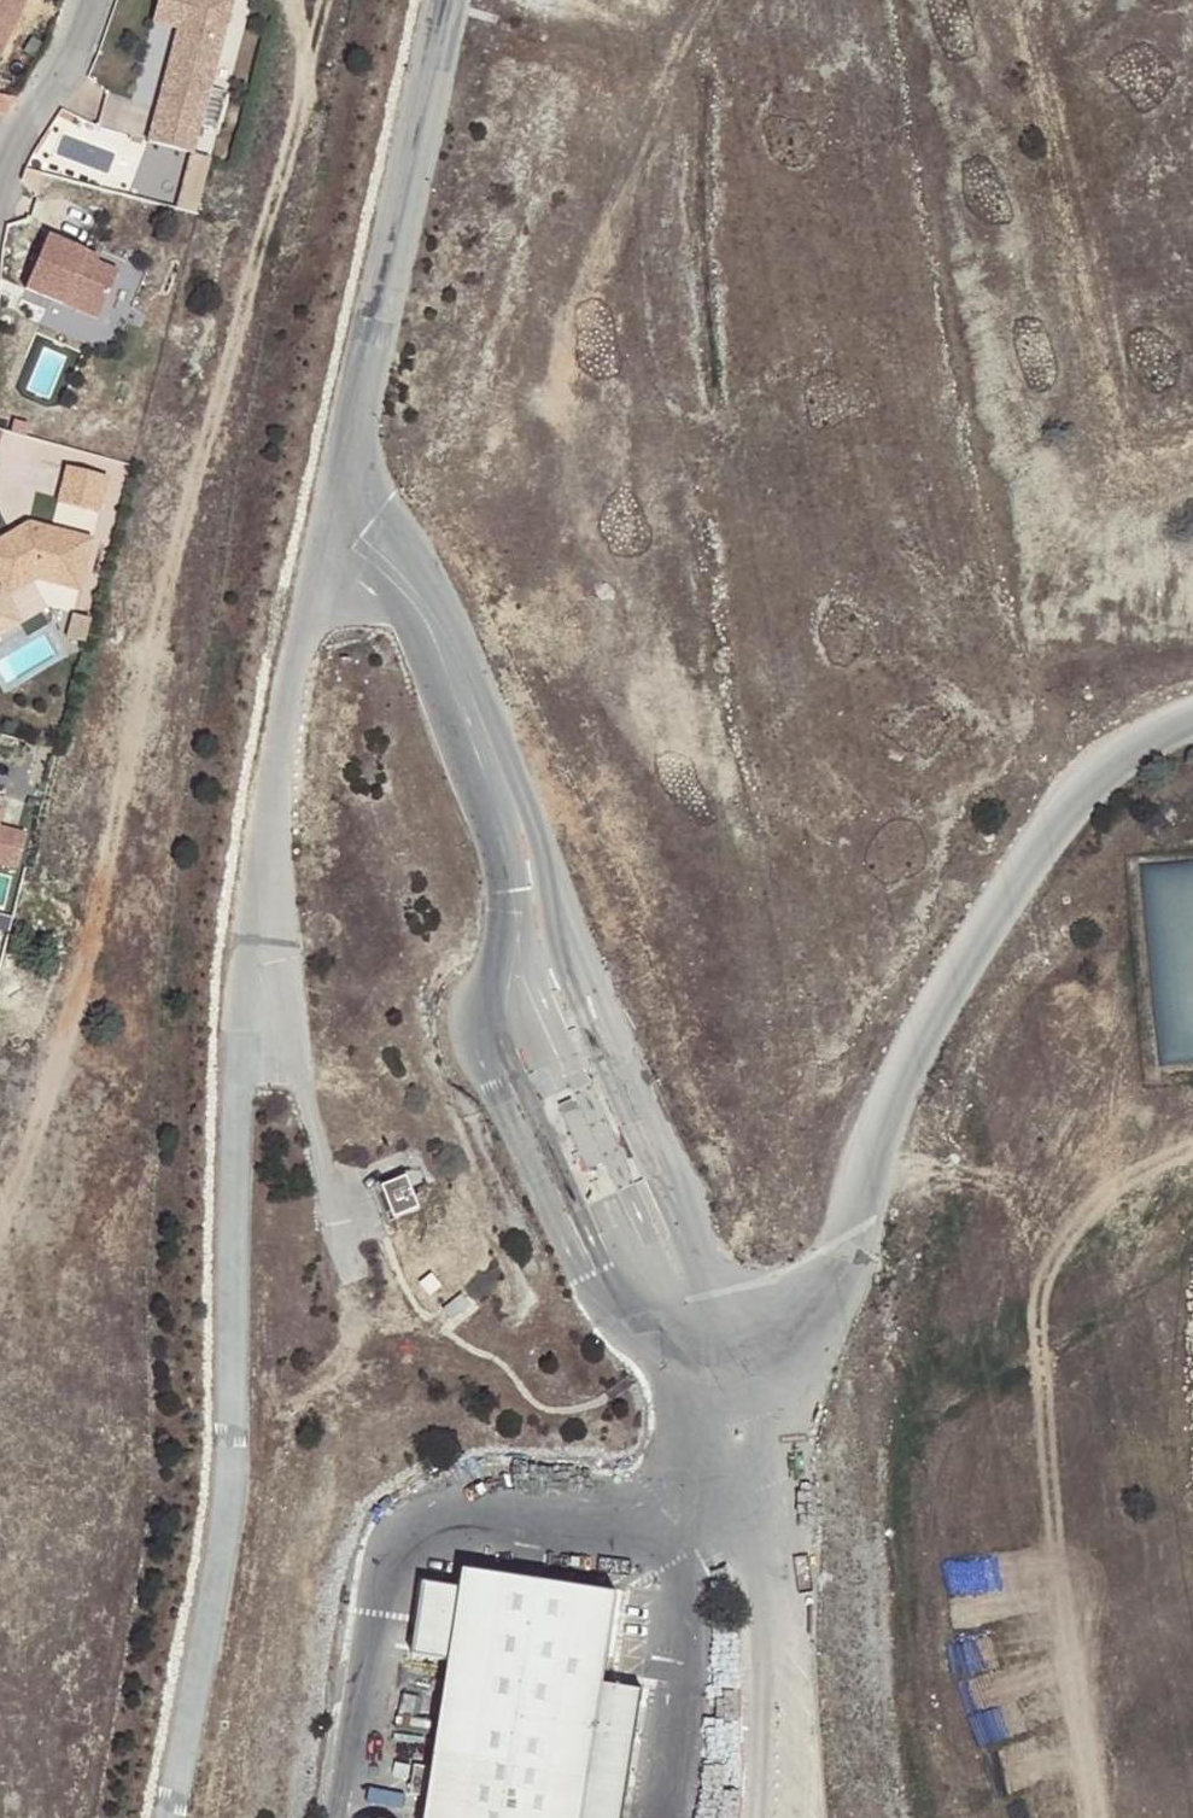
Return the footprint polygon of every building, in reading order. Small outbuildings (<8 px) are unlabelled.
[(17,0),(0,0),(0,37),(17,0)] [(210,0),(149,0),(141,29),(167,36),(175,38),(160,93),(196,103),(223,4),(210,0)] [(175,38),(167,36),(152,90),(145,114),(190,126),(196,103),(160,93),(175,38)] [(190,126),(145,114),(136,149),(180,161),(190,126)] [(180,161),(166,216),(184,221),(198,166),(180,161)] [(85,251),(47,235),(24,288),(98,320),(118,272),(96,262),(83,257),(85,251)] [(98,256),(85,251),(83,257),(96,262),(98,256)] [(108,478),(66,466),(56,500),(98,513),(108,478)] [(0,538),(0,633),(19,622),(5,598),(37,578),(78,590),(92,536),(28,520),(0,538)] [(0,873),(12,839),(0,835),(0,873)] [(416,1201),(426,1234),(451,1225),(440,1193),(416,1201)] [(485,1314),(473,1322),(486,1342),(498,1334),(485,1314)] [(451,1657),(424,1817),(618,1817),(640,1690),(600,1683),(616,1594),(464,1568),(461,1586),(422,1579),(409,1651),(451,1657)]
